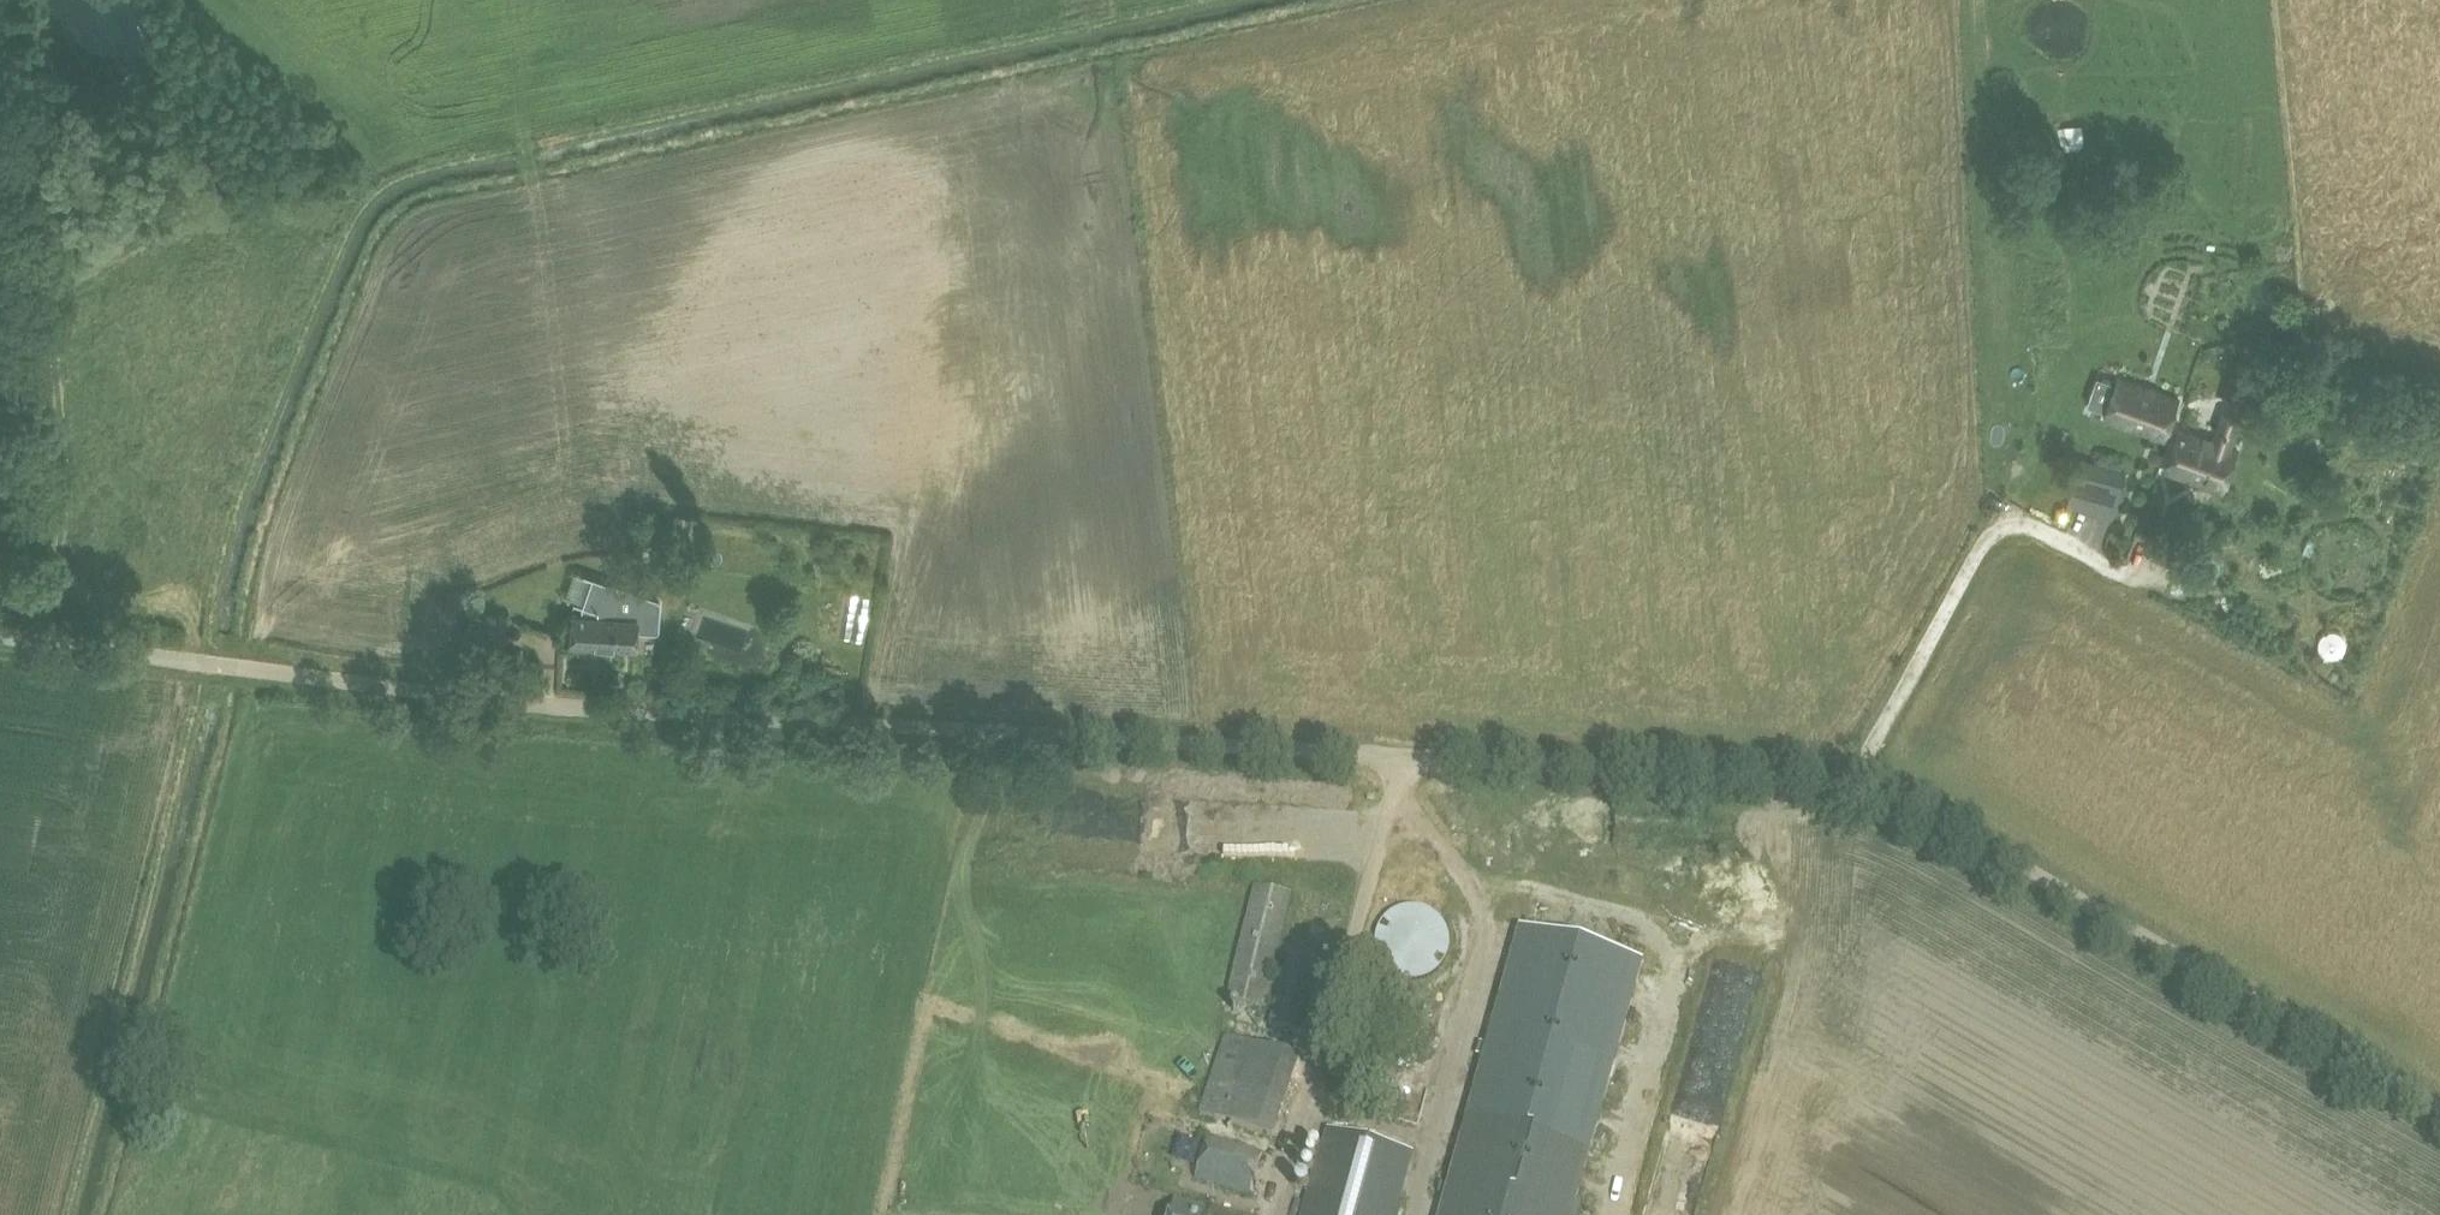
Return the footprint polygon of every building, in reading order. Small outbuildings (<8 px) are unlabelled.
[(2230,323),(2228,316),(2219,318),(2221,326),(2230,323)] [(2220,403),(2251,414),(2266,372),(2235,361),(2220,403)] [(2165,437),(2171,439),(2174,430),(2169,428),(2179,398),(2118,378),(2103,420),(2164,440),(2165,437)] [(2165,470),(2223,492),(2239,448),(2232,446),(2242,418),(2223,411),(2213,440),(2180,428),(2179,432),(2174,430),(2171,439),(2175,441),(2165,470)] [(2082,506),(2113,515),(2121,490),(2127,471),(2094,461),(2087,481),(2074,476),(2070,490),(2085,495),(2082,506)] [(570,643),(636,647),(636,631),(659,632),(660,601),(578,571),(568,599),(581,605),(580,614),(572,613),(571,621),(563,620),(562,640),(570,640),(570,643)] [(1226,999),(1268,1010),(1274,985),(1270,984),(1292,893),(1254,884),(1226,999)] [(1375,939),(1375,943),(1375,946),(1376,949),(1377,952),(1377,955),(1379,958),(1380,961),(1382,964),(1384,966),(1386,969),(1389,971),(1391,973),(1394,975),(1397,976),(1400,978),(1403,979),(1406,979),(1409,980),(1413,980),(1416,980),(1419,979),(1422,978),(1425,978),(1428,976),(1431,975),(1434,973),(1436,971),(1439,969),(1441,966),(1443,964),(1445,961),(1446,958),(1448,955),(1448,952),(1449,949),(1450,946),(1450,942),(1450,939),(1449,936),(1449,933),(1448,930),(1446,927),(1445,924),(1443,921),(1441,919),(1439,916),(1436,914),(1434,912),(1431,910),(1428,909),(1425,908),(1422,907),(1419,906),(1416,905),(1412,905),(1409,905),(1406,906),(1403,907),(1400,908),(1397,909),(1394,910),(1391,912),(1389,914),(1386,916),(1384,919),(1382,921),(1380,924),(1379,927),(1377,930),(1377,933),(1376,936),(1375,939)] [(1440,1214),(1573,1214),(1645,959),(1522,925),(1440,1214)] [(1268,1025),(1306,1034),(1320,977),(1313,975),(1318,957),(1291,950),(1286,968),(1283,967),(1268,1025)] [(1199,1112),(1275,1137),(1301,1060),(1225,1034),(1199,1112)] [(1414,1151),(1326,1127),(1300,1214),(1397,1214),(1414,1151)] [(1194,1178),(1250,1196),(1263,1152),(1210,1134),(1194,1178)] [(1207,1209),(1207,1211),(1171,1201),(1168,1214),(1231,1214),(1207,1209)]
